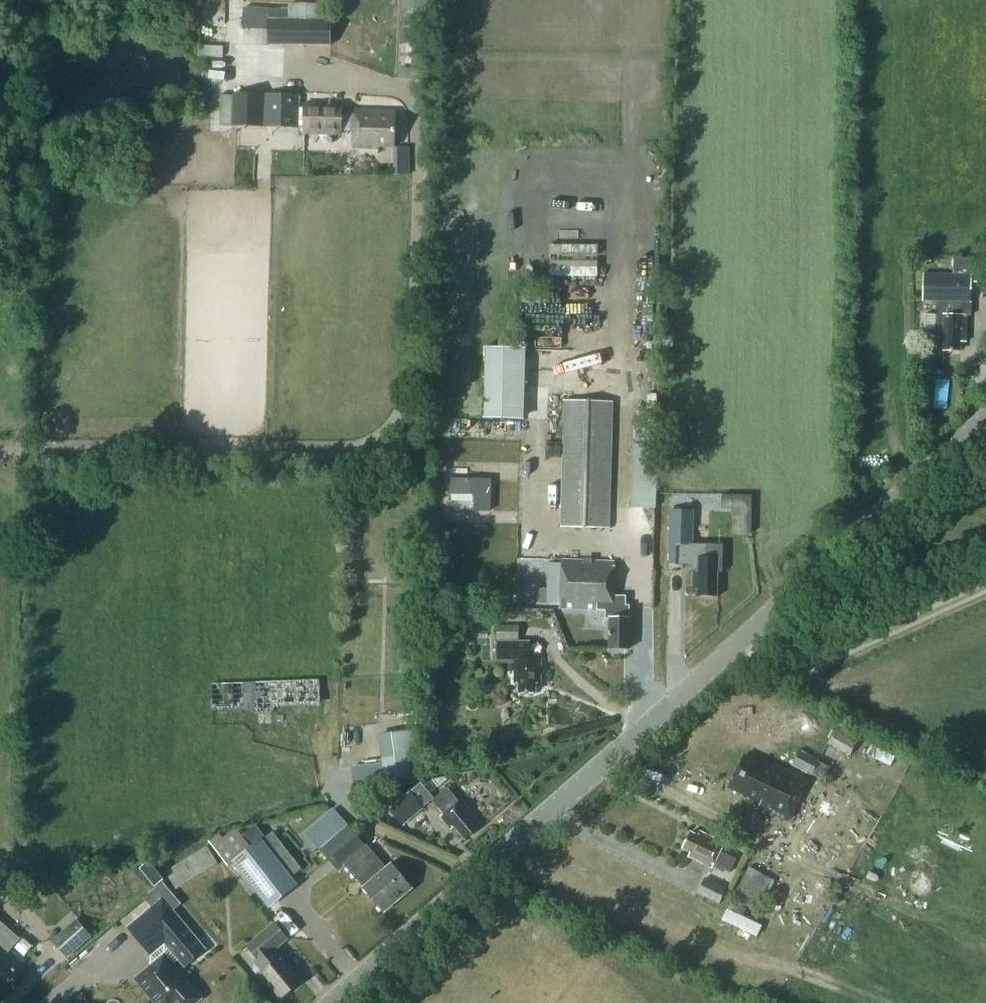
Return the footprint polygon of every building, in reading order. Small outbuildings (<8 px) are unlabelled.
[(423,79),(426,0),(402,0),(401,9),(414,9),(412,68),(399,68),(399,79),(423,79)] [(331,45),(331,19),(269,19),(268,29),(268,45),(331,45)] [(262,127),(263,96),(234,95),(234,96),(222,95),(221,125),(233,126),(262,127)] [(265,96),(264,127),(298,128),(298,126),(303,126),(304,108),(299,108),(299,97),(265,96)] [(354,113),(341,113),(341,105),(304,105),(303,133),(340,133),(340,130),(353,131),(353,147),(379,148),(379,142),(394,143),(396,110),(354,110),(354,113)] [(410,160),(396,161),(396,174),(410,174),(410,160)] [(966,342),(967,315),(971,315),(972,282),(984,282),(983,294),(985,294),(985,260),(985,258),(955,257),(954,274),(924,273),(923,299),(938,300),(937,314),(924,314),(924,330),(944,330),(944,350),(960,350),(961,342),(966,342)] [(488,345),(487,418),(528,418),(529,346),(488,345)] [(933,356),(933,370),(943,370),(943,356),(933,356)] [(561,526),(609,527),(612,401),(564,400),(561,526)] [(656,508),(658,444),(634,443),(632,507),(656,508)] [(723,507),(735,507),(735,496),(723,495),(723,507)] [(669,564),(693,564),(693,588),(698,588),(698,595),(718,596),(718,595),(717,595),(718,571),(722,572),(723,544),(692,543),(693,510),(670,510),(669,564)] [(562,559),(560,608),(606,609),(606,618),(610,618),(609,648),(630,648),(630,617),(630,605),(625,605),(625,596),(613,596),(614,561),(562,559)] [(539,588),(538,602),(548,602),(548,588),(539,588)] [(477,634),(477,620),(467,620),(467,634),(477,634)] [(518,638),(519,624),(497,623),(497,637),(518,638)] [(515,682),(519,682),(518,692),(536,692),(536,683),(541,683),(541,658),(530,658),(530,641),(499,641),(499,659),(515,659),(515,682)] [(506,699),(504,695),(500,694),(496,695),(494,700),(496,704),(500,705),(505,704),(506,699)] [(858,739),(836,728),(827,744),(849,756),(858,739)] [(382,733),(386,765),(390,764),(392,781),(418,777),(412,730),(382,733)] [(819,762),(820,760),(799,750),(791,766),(811,776),(811,775),(823,780),(830,768),(819,762)] [(756,805),(789,821),(808,780),(776,765),(774,769),(745,755),(729,787),(758,801),(756,805)] [(444,814),(441,816),(451,828),(454,825),(465,838),(482,824),(462,799),(459,801),(448,788),(432,800),(444,814)] [(389,809),(402,824),(424,806),(411,791),(389,809)] [(348,825),(320,849),(339,870),(344,865),(357,879),(363,886),(363,887),(384,911),(412,888),(400,874),(404,870),(396,862),(393,865),(391,862),(384,868),(378,861),(348,825)] [(274,858),(285,849),(272,832),(251,848),(235,828),(213,846),(228,866),(234,861),(269,905),(294,885),(274,858)] [(691,851),(689,856),(713,867),(714,864),(730,872),(737,858),(720,851),(724,842),(700,831),(698,835),(691,832),(683,848),(691,851)] [(176,890),(218,864),(207,846),(165,871),(176,890)] [(775,881),(749,867),(732,899),(758,913),(775,881)] [(720,903),(727,888),(705,878),(698,893),(720,903)] [(151,907),(134,921),(156,949),(165,942),(184,965),(205,948),(172,910),(180,903),(162,881),(143,897),(151,907)] [(730,906),(724,921),(760,936),(766,920),(730,906)] [(91,935),(77,919),(53,940),(68,956),(91,935)] [(281,998),(302,981),(282,956),(282,957),(275,948),(288,938),(275,922),(248,945),(267,969),(261,974),(281,998)] [(2,973),(3,971),(9,976),(23,960),(10,948),(12,946),(0,935),(0,972),(2,973)] [(153,996),(152,1000),(155,1002),(169,1002),(173,1000),(175,1002),(191,1002),(197,998),(164,958),(139,979),(142,982),(141,987),(145,991),(149,990),(153,996)]
